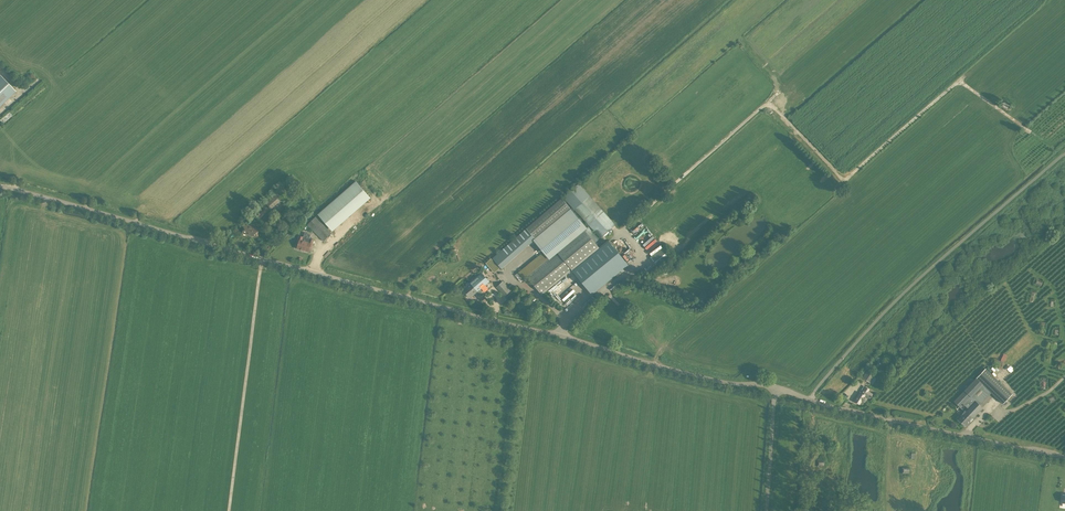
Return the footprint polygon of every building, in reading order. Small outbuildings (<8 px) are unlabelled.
[(0,76),(0,107),(16,91),(1,75),(0,76)] [(1011,107),(1004,102),(1001,107),(1008,112),(1011,107)] [(318,214),(331,229),(369,196),(356,181),(318,214)] [(615,225),(601,209),(579,183),(564,197),(601,238),(615,225)] [(271,209),(283,199),(278,193),(266,203),(271,209)] [(535,238),(570,208),(562,198),(527,228),(535,238)] [(265,205),(263,207),(254,214),(259,219),(270,210),(265,205)] [(324,241),(332,233),(316,216),(308,224),(324,241)] [(643,223),(632,230),(639,239),(647,233),(643,227),(645,226),(643,223)] [(256,237),(259,228),(245,225),(243,233),(256,237)] [(527,228),(493,258),(501,267),(533,240),(535,238),(527,228)] [(595,243),(583,229),(548,258),(543,252),(517,273),(523,281),(528,277),(542,294),(583,262),(599,249),(595,243)] [(647,249),(656,241),(650,234),(645,238),(647,241),(643,244),(647,249)] [(305,237),(303,237),(299,235),(297,244),(298,244),(297,248),(309,252),(310,247),(312,248),(314,240),(308,238),(308,239),(304,238),(305,237)] [(602,285),(628,264),(609,241),(599,249),(583,262),(602,285)] [(662,245),(649,253),(657,265),(670,257),(662,245)] [(466,293),(467,294),(467,295),(468,297),(469,297),(470,298),(477,291),(478,292),(489,282),(482,273),(470,283),(470,284),(468,286),(468,285),(468,284),(466,282),(463,285),(465,288),(463,290),(464,291),(464,292),(465,293),(466,293)] [(1033,284),(1041,288),(1044,283),(1036,279),(1033,284)] [(503,282),(497,287),(504,295),(510,290),(503,282)] [(1027,299),(1027,300),(1028,300),(1027,301),(1033,304),(1037,293),(1031,291),(1031,292),(1030,291),(1030,292),(1029,292),(1029,293),(1030,293),(1028,299),(1027,299)] [(1038,331),(1038,332),(1039,333),(1039,334),(1045,335),(1046,323),(1040,322),(1040,324),(1039,324),(1039,325),(1040,325),(1039,331),(1038,331)] [(1044,360),(1043,361),(1044,361),(1044,362),(1050,364),(1053,352),(1046,351),(1046,352),(1045,352),(1045,353),(1046,354),(1045,360),(1044,359),(1044,360)] [(1000,369),(1003,370),(1008,355),(1004,354),(1000,369)] [(964,411),(956,418),(965,426),(980,410),(982,412),(984,410),(983,408),(980,405),(991,393),(1003,404),(1003,403),(1005,405),(1008,403),(1006,401),(1012,394),(985,368),(953,401),(964,411)] [(869,370),(863,379),(869,382),(872,377),(874,378),(876,375),(869,370)] [(860,393),(855,402),(860,405),(860,404),(862,405),(863,405),(865,402),(867,399),(868,398),(869,396),(869,395),(867,394),(869,389),(866,387),(862,394),(860,393)] [(933,392),(925,389),(923,394),(931,398),(933,392)]
